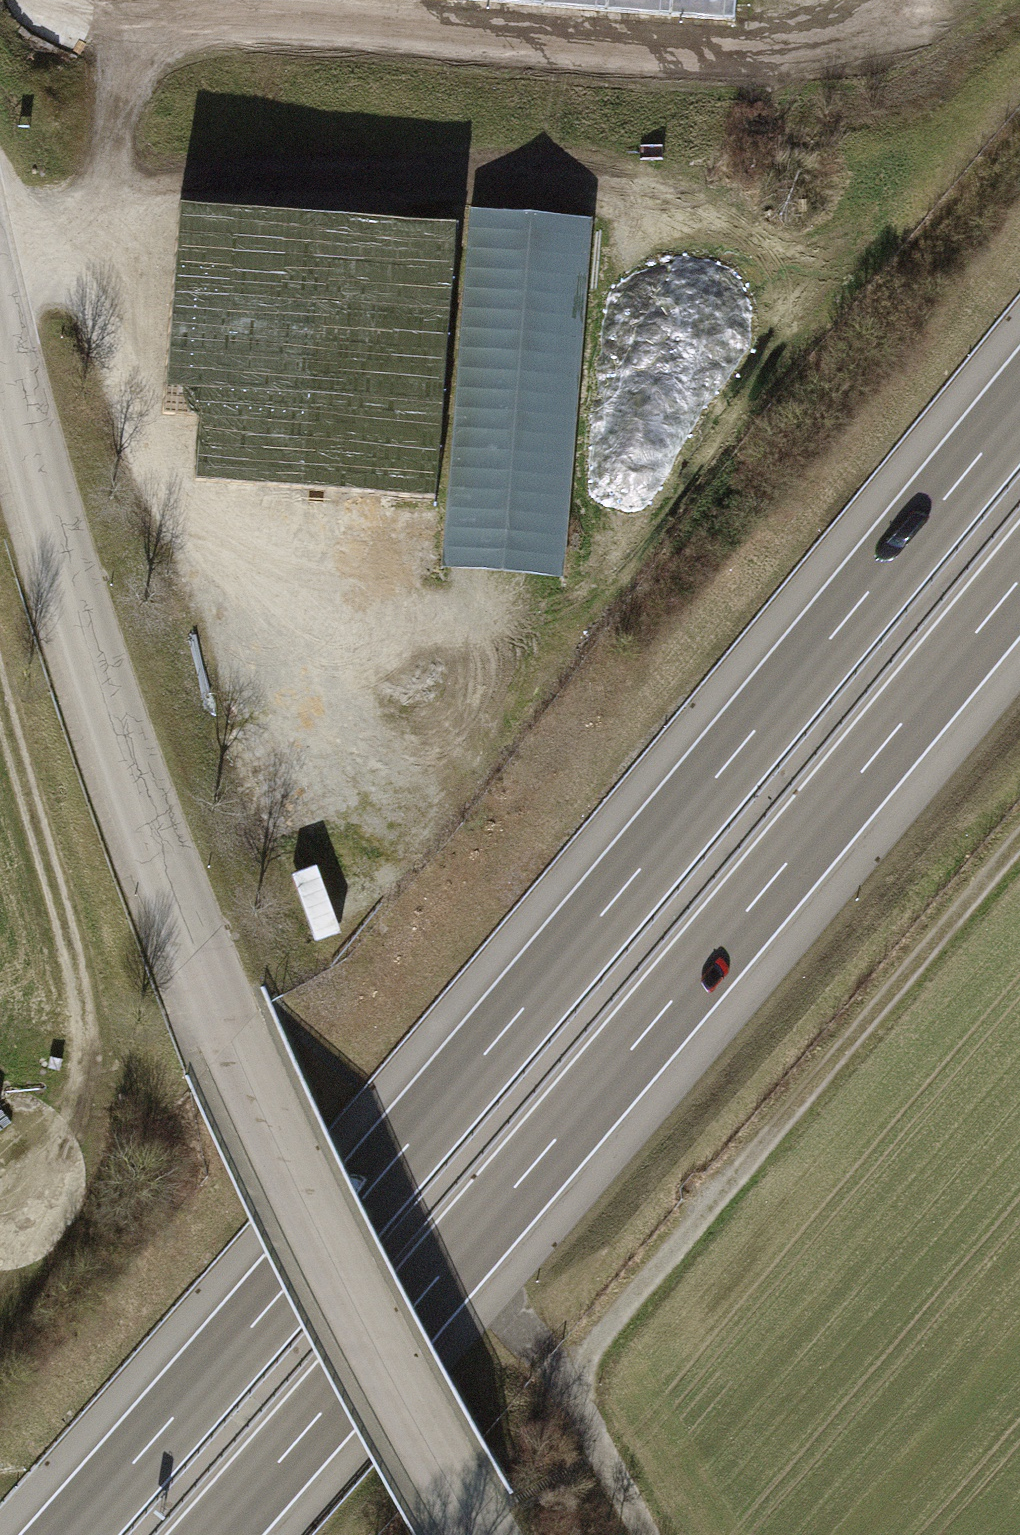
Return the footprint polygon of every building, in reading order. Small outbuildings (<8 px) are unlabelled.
[(733,20),(735,0),(481,0),(733,20)] [(291,193),(275,475),(442,485),(459,203),(291,193)] [(591,218),(471,208),(440,570),(561,580),(591,218)]
